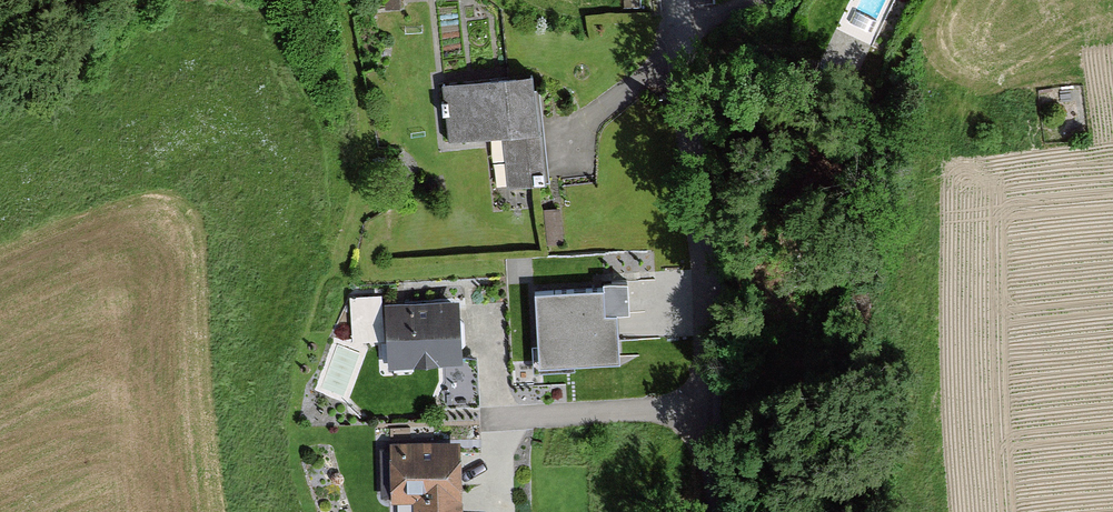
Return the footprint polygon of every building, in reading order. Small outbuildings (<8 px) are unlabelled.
[(438,81),(443,141),(498,137),(503,192),(541,189),(531,73),(438,81)] [(540,254),(540,279),(615,278),(615,253),(540,254)] [(607,289),(535,293),(539,372),(625,368),(622,315),(609,315),(607,289)] [(382,304),(387,375),(464,369),(458,299),(382,304)] [(465,449),(389,447),(387,508),(414,509),(414,511),(463,511),(465,449)]
